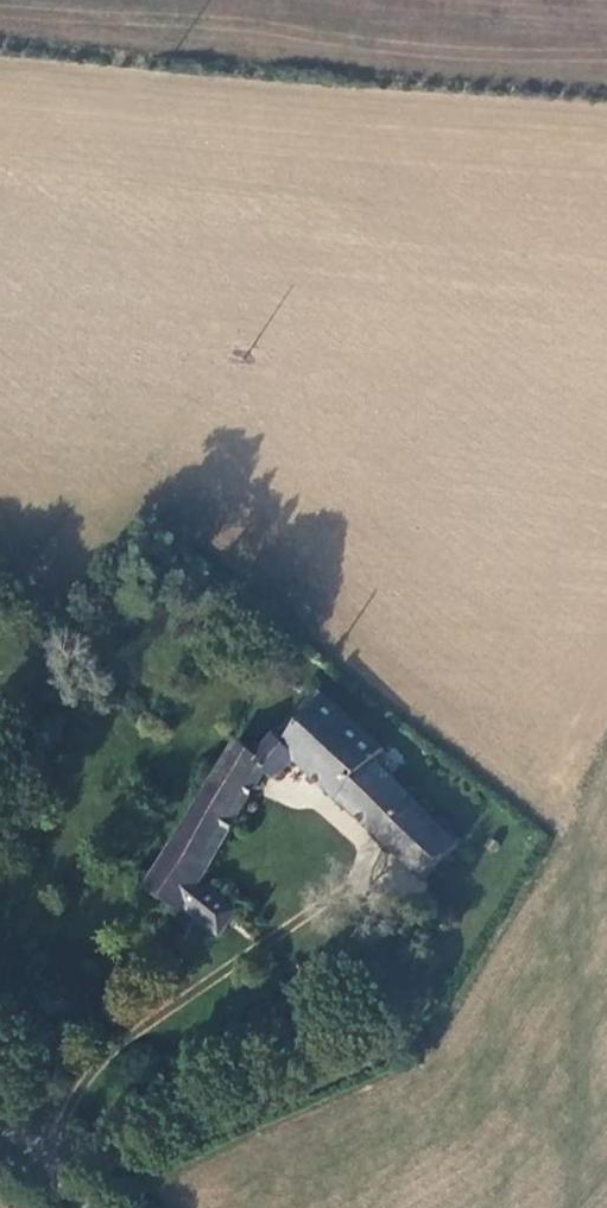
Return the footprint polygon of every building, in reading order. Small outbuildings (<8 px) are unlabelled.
[(383,750),(316,690),(264,750),(255,744),(249,750),(236,741),(142,888),(173,906),(214,935),(232,909),(196,880),(222,837),(263,773),(274,778),(294,759),(421,877),(455,845),(374,759),(383,750)] [(305,941),(307,947),(310,950),(316,951),(322,948),(324,943),(325,937),(320,932),(314,931),(308,934),(305,941)]
